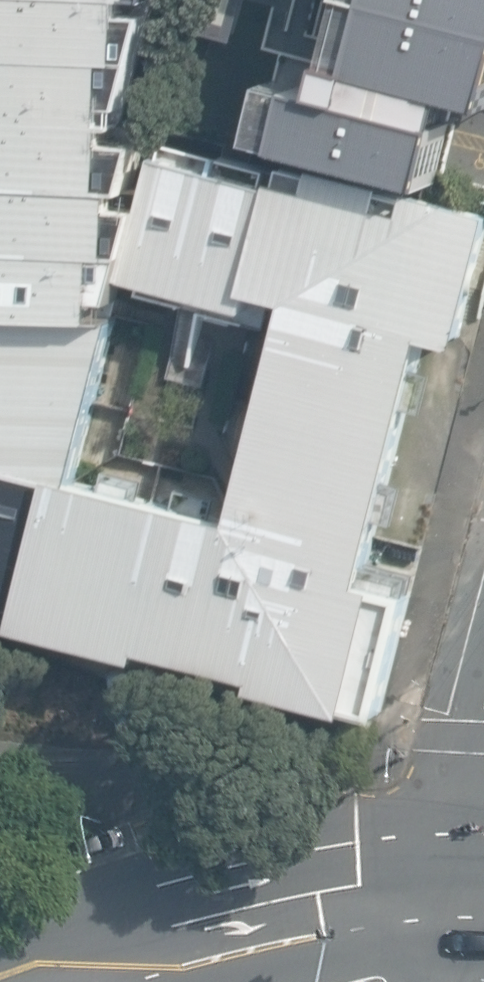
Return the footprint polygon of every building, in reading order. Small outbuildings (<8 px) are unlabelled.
[(139,60),(154,3),(102,0),(0,0),(0,58),(139,60)] [(323,96),(273,83),(257,145),(433,191),(456,102),(483,109),(483,0),(348,0),(323,96)] [(0,58),(0,124),(120,125),(139,60),(0,58)] [(0,124),(0,313),(115,315),(115,252),(132,250),(133,187),(119,184),(120,125),(0,124)] [(167,130),(134,282),(286,311),(239,511),(77,478),(57,474),(29,604),(26,622),(372,709),(407,587),(364,574),(429,328),(464,337),(483,241),(483,211),(167,130)] [(0,313),(0,597),(29,604),(57,474),(77,478),(128,317),(115,315),(0,313)]
